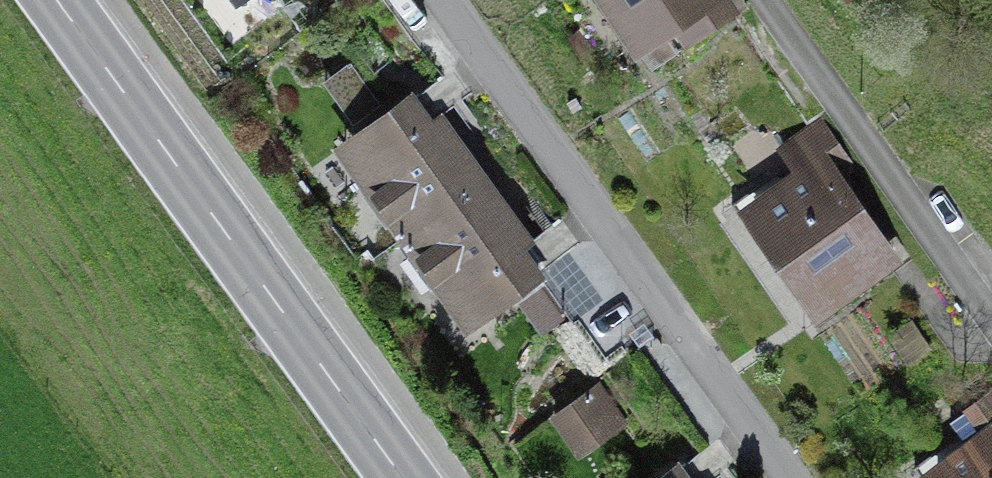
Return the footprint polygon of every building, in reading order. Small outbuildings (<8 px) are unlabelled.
[(653,70),(734,16),(724,0),(606,0),(653,70)] [(351,67),(324,84),(344,117),(372,99),(351,67)] [(346,154),(405,237),(485,180),(426,97),(346,154)] [(795,168),(749,202),(828,308),(903,252),(808,124),(778,146),(795,168)] [(559,284),(485,180),(405,237),(479,340),(559,284)] [(599,377),(549,414),(576,450),(625,412),(599,377)] [(923,466),(932,477),(991,477),(991,413),(923,466)] [(688,456),(657,477),(703,477),(688,456)]
